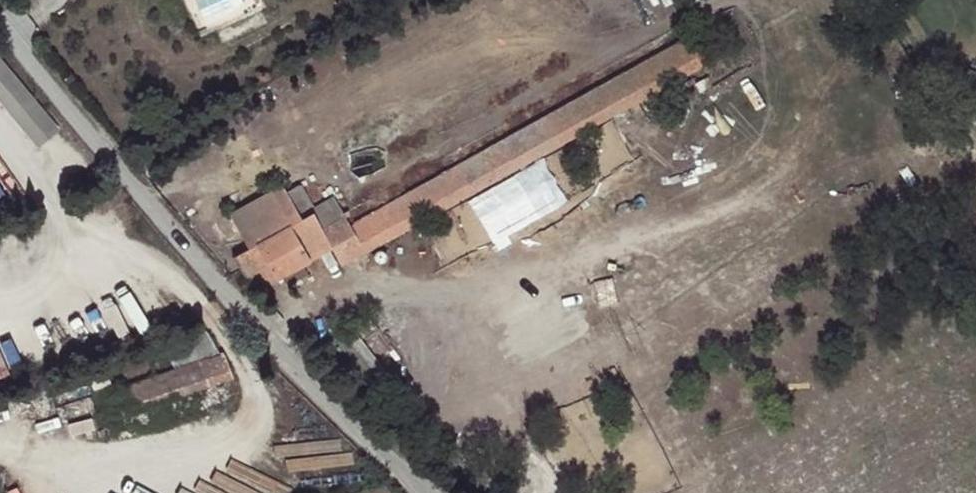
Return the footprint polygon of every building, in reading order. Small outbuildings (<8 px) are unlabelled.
[(342,221),(319,233),(329,250),(338,268),(349,261),(352,267),(364,260),(361,255),(708,62),(722,55),(714,39),(700,46),(694,36),(346,230),(342,221)] [(37,147),(60,129),(0,56),(0,102),(37,147)] [(301,185),(284,194),(290,206),(308,197),(301,185)] [(289,229),(299,223),(290,206),(284,194),(281,189),(229,219),(246,252),(253,248),(289,229)] [(307,211),(310,216),(319,233),(342,221),(328,198),(307,211)] [(310,216),(299,223),(289,229),(306,262),(329,250),(319,233),(310,216)] [(253,248),(246,252),(231,260),(250,293),(271,281),(306,262),(289,229),(253,248)] [(170,347),(180,367),(221,347),(211,327),(170,347)] [(382,373),(345,327),(328,340),(365,386),(382,373)] [(225,384),(215,359),(115,393),(124,420),(225,384)]
